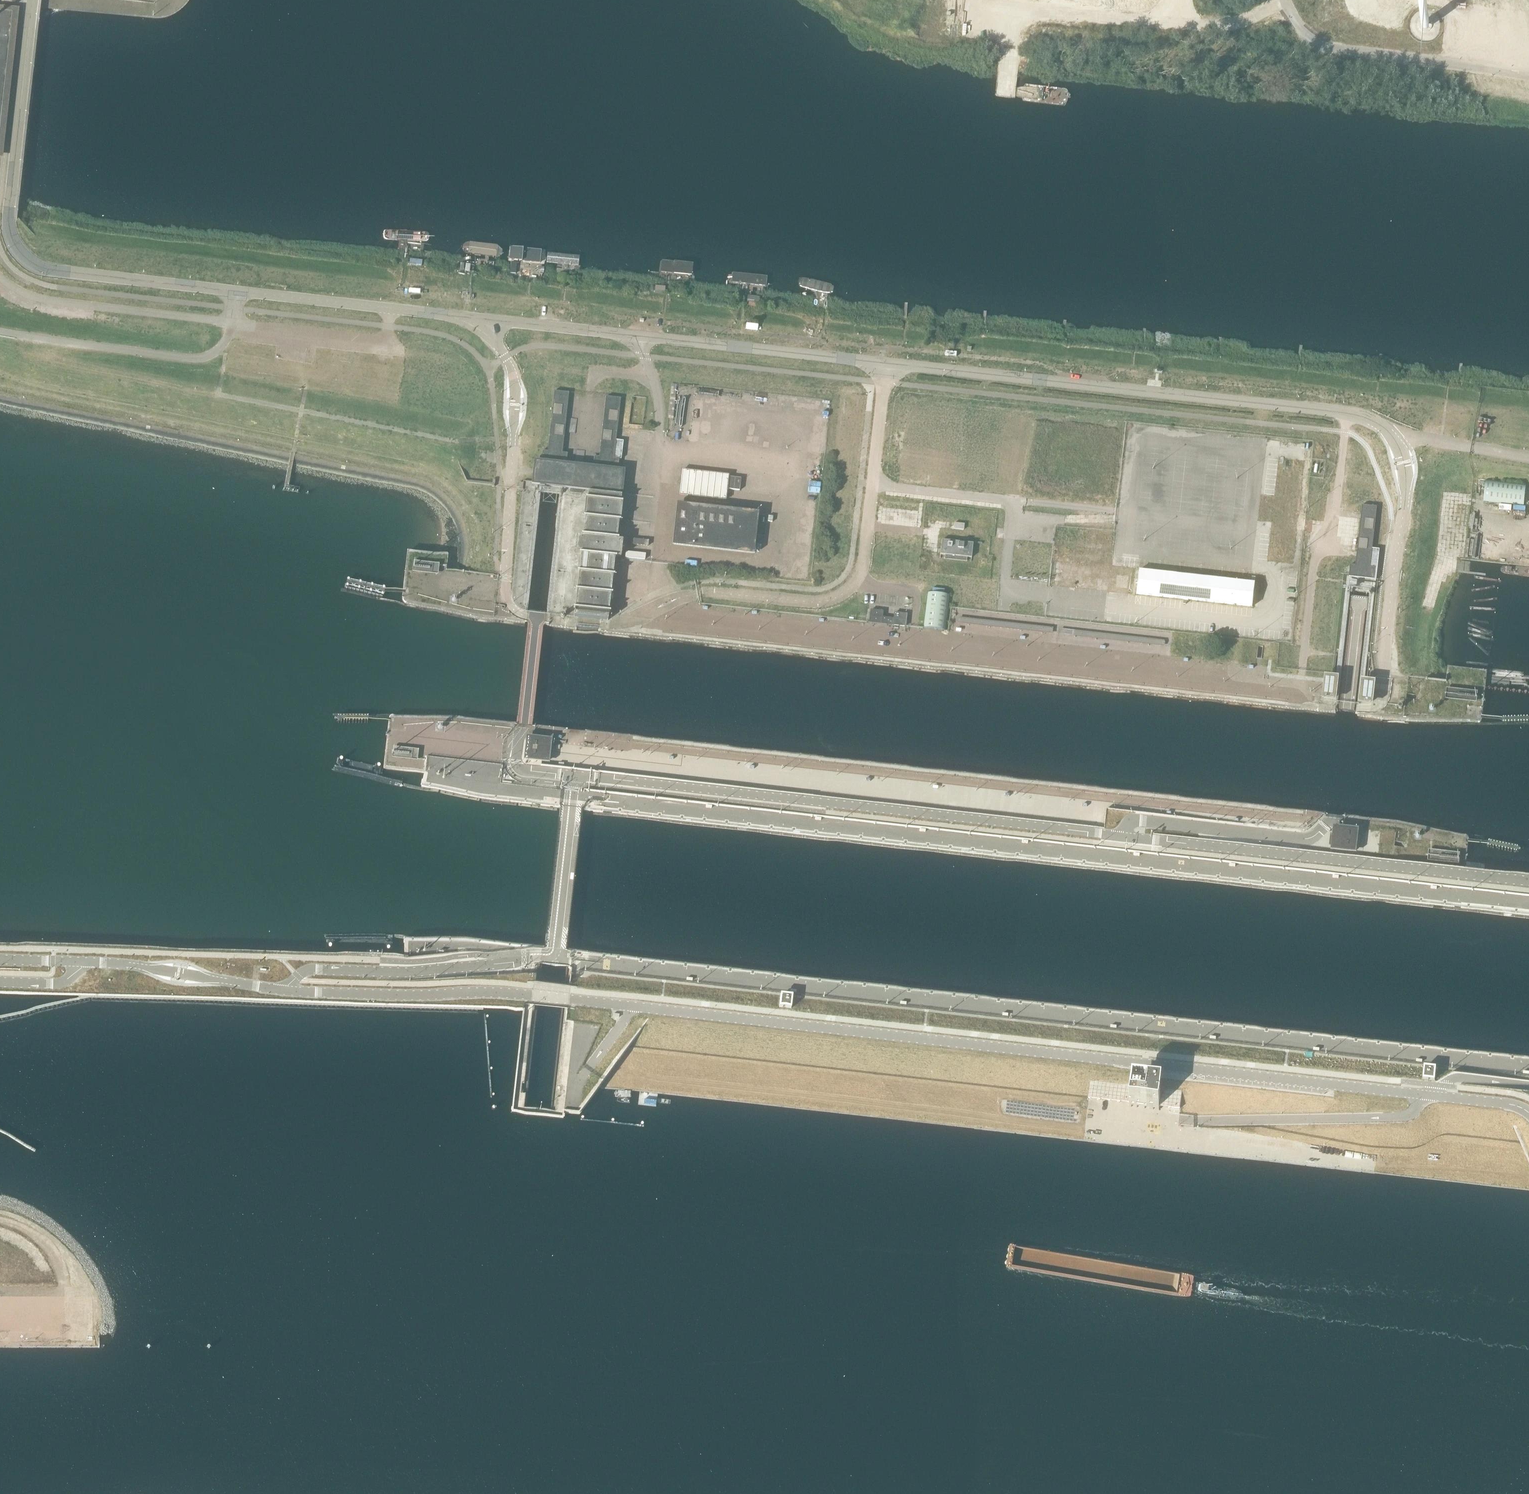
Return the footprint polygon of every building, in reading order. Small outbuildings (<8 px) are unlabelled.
[(15,13),(12,12),(0,11),(0,148),(15,13)] [(1421,24),(1421,25),(1421,26),(1421,27),(1422,27),(1422,28),(1423,28),(1423,29),(1424,29),(1425,29),(1426,29),(1427,29),(1427,28),(1428,28),(1428,27),(1429,27),(1429,26),(1429,25),(1429,24),(1429,23),(1428,23),(1428,22),(1427,22),(1427,21),(1426,21),(1425,21),(1424,21),(1423,21),(1423,22),(1422,22),(1422,23),(1421,23),(1421,24)] [(384,235),(387,238),(425,243),(429,243),(430,240),(430,235),(429,234),(388,229),(385,230),(384,235)] [(463,251),(468,253),(496,257),(500,256),(504,253),(502,249),(497,246),(469,242),(465,243),(461,246),(463,251)] [(511,252),(510,261),(542,264),(543,255),(511,252)] [(693,265),(662,261),(660,273),(691,276),(693,265)] [(768,277),(733,274),(732,283),(767,287),(768,277)] [(799,281),(799,285),(827,293),(832,292),(834,290),(833,287),(830,285),(804,279),(800,279),(799,281)] [(747,296),(747,302),(747,303),(759,304),(759,302),(759,297),(747,296)] [(525,356),(534,365),(537,361),(529,352),(525,356)] [(531,483),(531,484),(533,485),(540,485),(570,489),(570,492),(583,494),(583,490),(588,491),(621,494),(622,494),(622,493),(625,470),(618,469),(618,467),(619,459),(621,459),(623,441),(616,440),(617,428),(621,398),(606,396),(599,457),(599,456),(594,456),(593,465),(593,466),(566,463),(566,462),(567,453),(562,453),(569,392),(554,391),(547,451),(542,450),(541,459),(541,460),(534,460),(533,467),(533,470),(532,474),(532,482),(531,483)] [(447,432),(460,467),(461,466),(447,431),(447,432)] [(1294,562),(1302,460),(1279,458),(1275,496),(1261,495),(1259,519),(1272,520),(1268,560),(1294,562)] [(465,478),(461,466),(460,467),(468,485),(470,485),(470,484),(496,485),(496,482),(494,482),(494,484),(468,484),(465,478)] [(682,469),(679,493),(726,499),(727,488),(740,490),(741,476),(682,469)] [(1524,506),(1526,484),(1485,480),(1483,501),(1524,506)] [(526,615),(529,607),(541,491),(538,491),(538,486),(533,486),(533,483),(524,483),(524,484),(524,491),(511,595),(512,604),(516,609),(526,615)] [(538,491),(541,491),(529,607),(542,491),(538,491),(538,486),(533,486),(533,485),(533,483),(531,483),(524,483),(524,484),(520,484),(520,485),(517,485),(517,486),(520,486),(519,487),(517,487),(517,490),(520,491),(524,491),(524,484),(524,483),(533,483),(533,486),(538,486),(538,491)] [(574,616),(574,617),(608,620),(608,616),(615,556),(620,557),(621,550),(622,544),(623,540),(616,539),(619,521),(620,521),(620,520),(622,502),(620,502),(621,494),(588,491),(587,498),(585,498),(583,517),(585,517),(583,536),(577,535),(575,552),(581,553),(575,608),(574,613),(574,615),(574,616)] [(672,546),(731,552),(754,555),(758,512),(677,503),(672,546)] [(1349,576),(1349,577),(1376,580),(1376,579),(1380,549),(1372,548),(1377,507),(1362,505),(1361,513),(1361,519),(1357,551),(1356,558),(1355,565),(1350,564),(1349,575),(1349,576)] [(973,543),(942,540),(940,554),(944,555),(944,559),(966,562),(967,557),(971,557),(973,543)] [(626,550),(625,555),(644,559),(645,554),(626,550)] [(412,571),(412,572),(438,574),(439,566),(439,564),(439,563),(414,561),(413,571),(412,571)] [(1138,570),(1135,594),(1184,600),(1188,600),(1253,607),(1255,583),(1198,576),(1138,570)] [(949,595),(928,592),(923,628),(945,630),(949,595)] [(870,610),(869,622),(905,626),(906,614),(894,613),(894,619),(882,617),(882,611),(870,610)] [(1361,679),(1358,703),(1360,703),(1373,705),(1374,699),(1375,688),(1375,683),(1376,680),(1375,680),(1367,679),(1364,679),(1361,679)] [(1446,694),(1445,699),(1477,702),(1477,701),(1477,698),(1477,695),(1478,691),(1447,688),(1446,688),(1446,690),(1446,693),(1446,694)] [(526,742),(524,760),(527,760),(549,763),(551,744),(552,741),(552,740),(552,738),(532,736),(526,735),(526,736),(526,741),(526,742)] [(1428,855),(1427,860),(1428,860),(1459,864),(1460,853),(1432,850),(1429,849),(1428,854),(1428,855)] [(510,1111),(563,1117),(581,952),(568,950),(551,1109),(525,1106),(543,944),(529,943),(521,1009),(510,1111)] [(780,996),(779,1006),(791,1007),(792,997),(792,996),(792,994),(780,993),(780,994),(780,995),(780,996)] [(1424,1069),(1423,1078),(1435,1079),(1436,1070),(1435,1070),(1435,1068),(1436,1068),(1436,1066),(1424,1065),(1424,1067),(1425,1067),(1425,1069),(1424,1069)] [(1088,1097),(1088,1098),(1130,1102),(1129,1107),(1159,1110),(1159,1106),(1180,1108),(1182,1090),(1161,1088),(1162,1082),(1162,1078),(1163,1072),(1138,1069),(1133,1069),(1133,1075),(1132,1078),(1131,1085),(1090,1080),(1090,1081),(1088,1097)]
